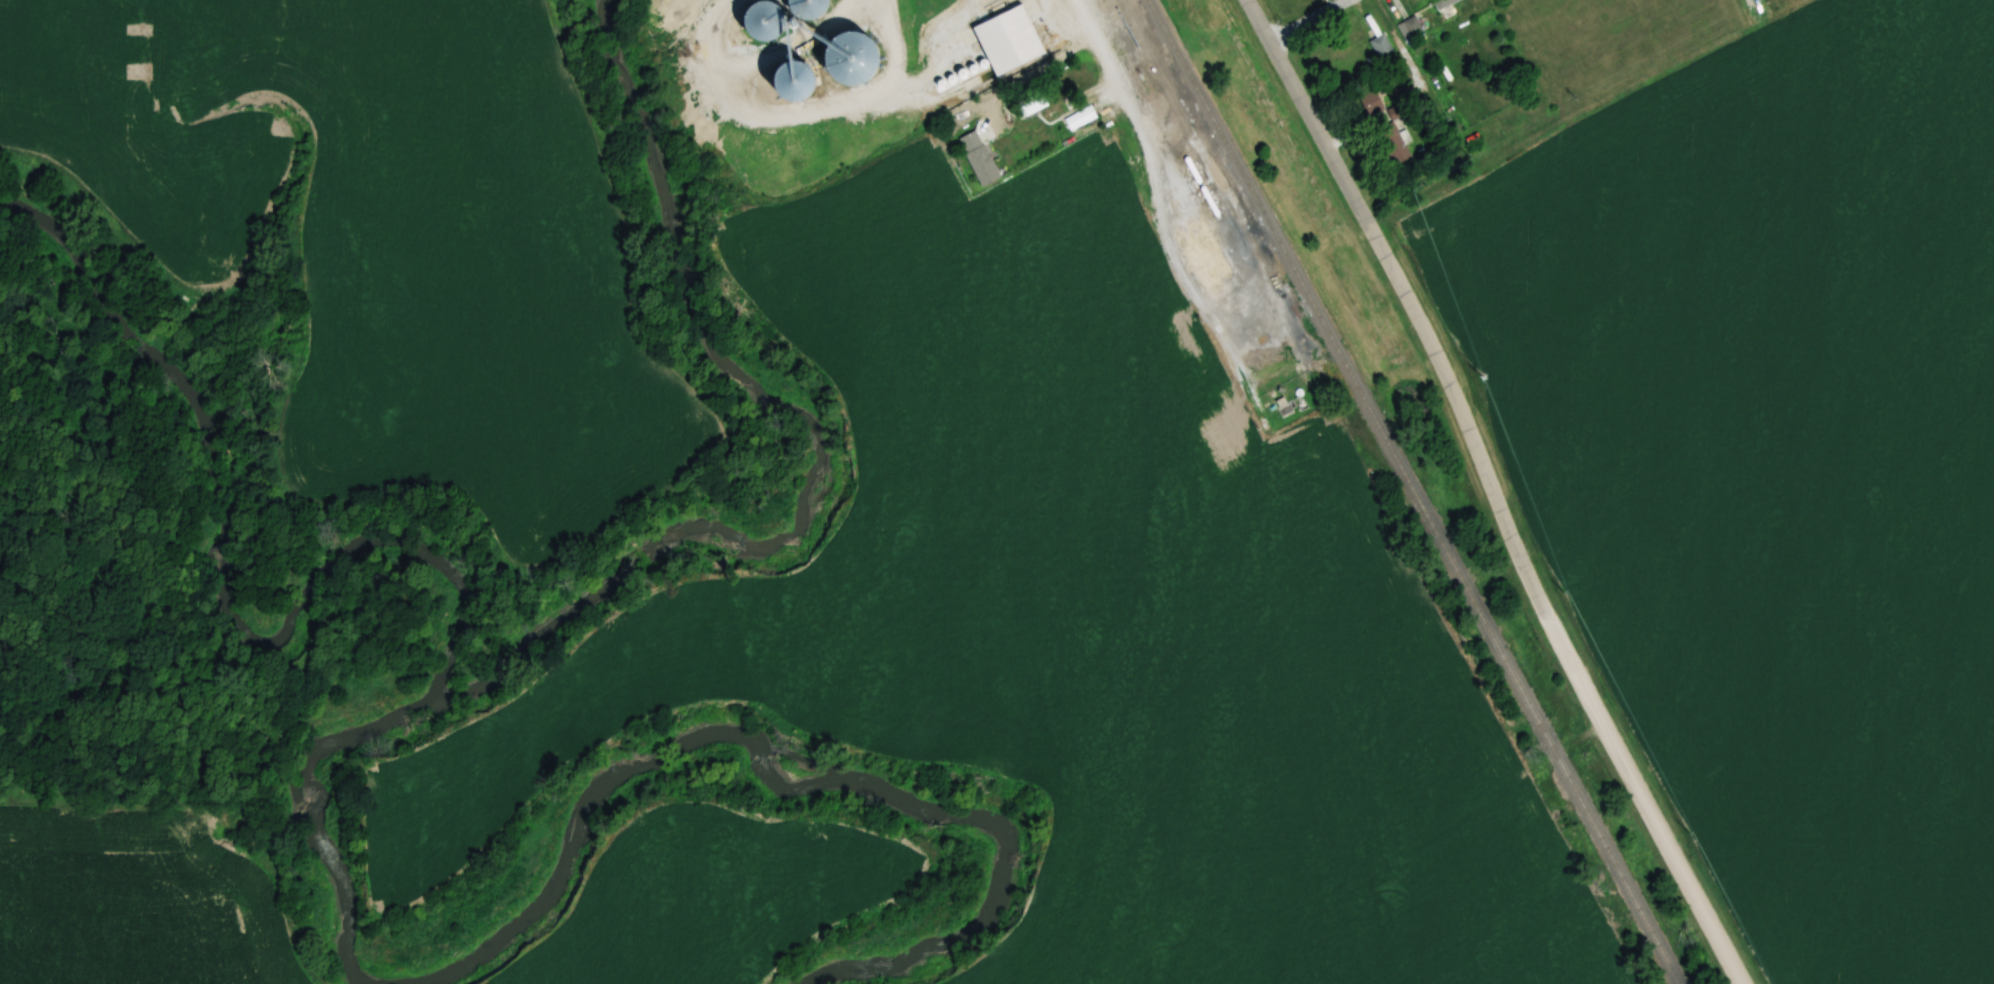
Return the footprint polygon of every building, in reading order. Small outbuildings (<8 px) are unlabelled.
[(813,0),(777,0),(776,23),(812,24),(813,0)] [(1437,12),(1459,0),(1431,0),(1437,12)] [(1042,57),(1021,5),(970,26),(991,78),(1042,57)] [(764,44),(765,7),(733,6),(733,43),(764,44)] [(1395,25),(1406,47),(1426,36),(1414,15),(1395,25)] [(1393,53),(1383,33),(1368,41),(1378,60),(1393,53)] [(861,36),(820,37),(821,86),(862,84),(861,36)] [(793,66),(773,66),(773,101),(793,101),(793,66)] [(1021,117),(1045,106),(1038,90),(1014,101),(1021,117)] [(1355,100),(1366,119),(1383,109),(1372,90),(1355,100)] [(1075,115),(1081,126),(1096,118),(1090,107),(1075,115)] [(1374,133),(1393,168),(1411,158),(1392,123),(1374,133)]
